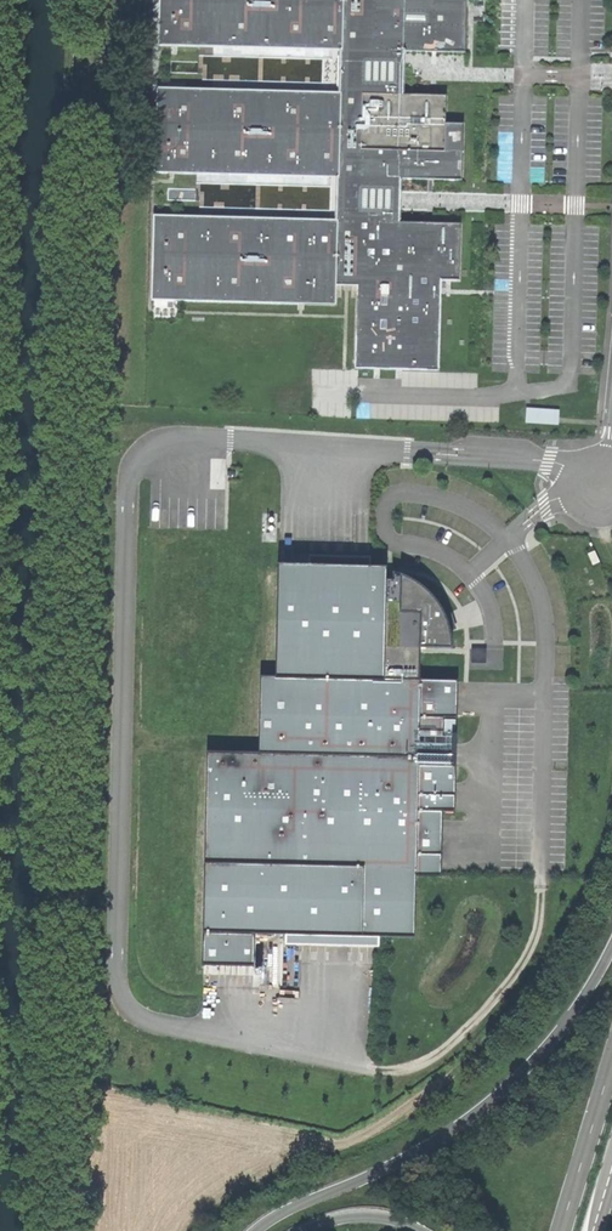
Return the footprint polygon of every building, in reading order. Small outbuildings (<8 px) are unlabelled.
[(438,371),(441,280),(459,280),(461,224),(399,222),(400,206),(404,203),(404,199),(403,197),(400,195),(401,179),(462,180),(463,124),(446,124),(446,95),(403,94),(404,52),(465,53),(467,0),(160,0),(159,45),(340,50),(339,92),(157,88),(155,172),(337,176),(336,219),(154,215),(152,299),(335,304),(336,285),(348,286),(357,286),(355,368),(438,371)] [(561,408),(528,406),(527,422),(560,424),(560,420),(561,408)] [(276,565),(274,678),(258,677),(257,754),(416,757),(418,681),(418,645),(449,646),(446,625),(434,606),(422,588),(399,573),(399,579),(379,579),(379,567),(336,566),(276,565)] [(466,606),(467,640),(482,640),(481,605),(466,606)] [(376,949),(376,934),(412,935),(414,875),(439,875),(440,810),(453,810),(456,681),(418,681),(416,757),(257,754),(205,753),(202,931),(281,932),(280,947),(333,948),(376,949)] [(252,932),(202,931),(201,962),(251,963),(252,932)]
